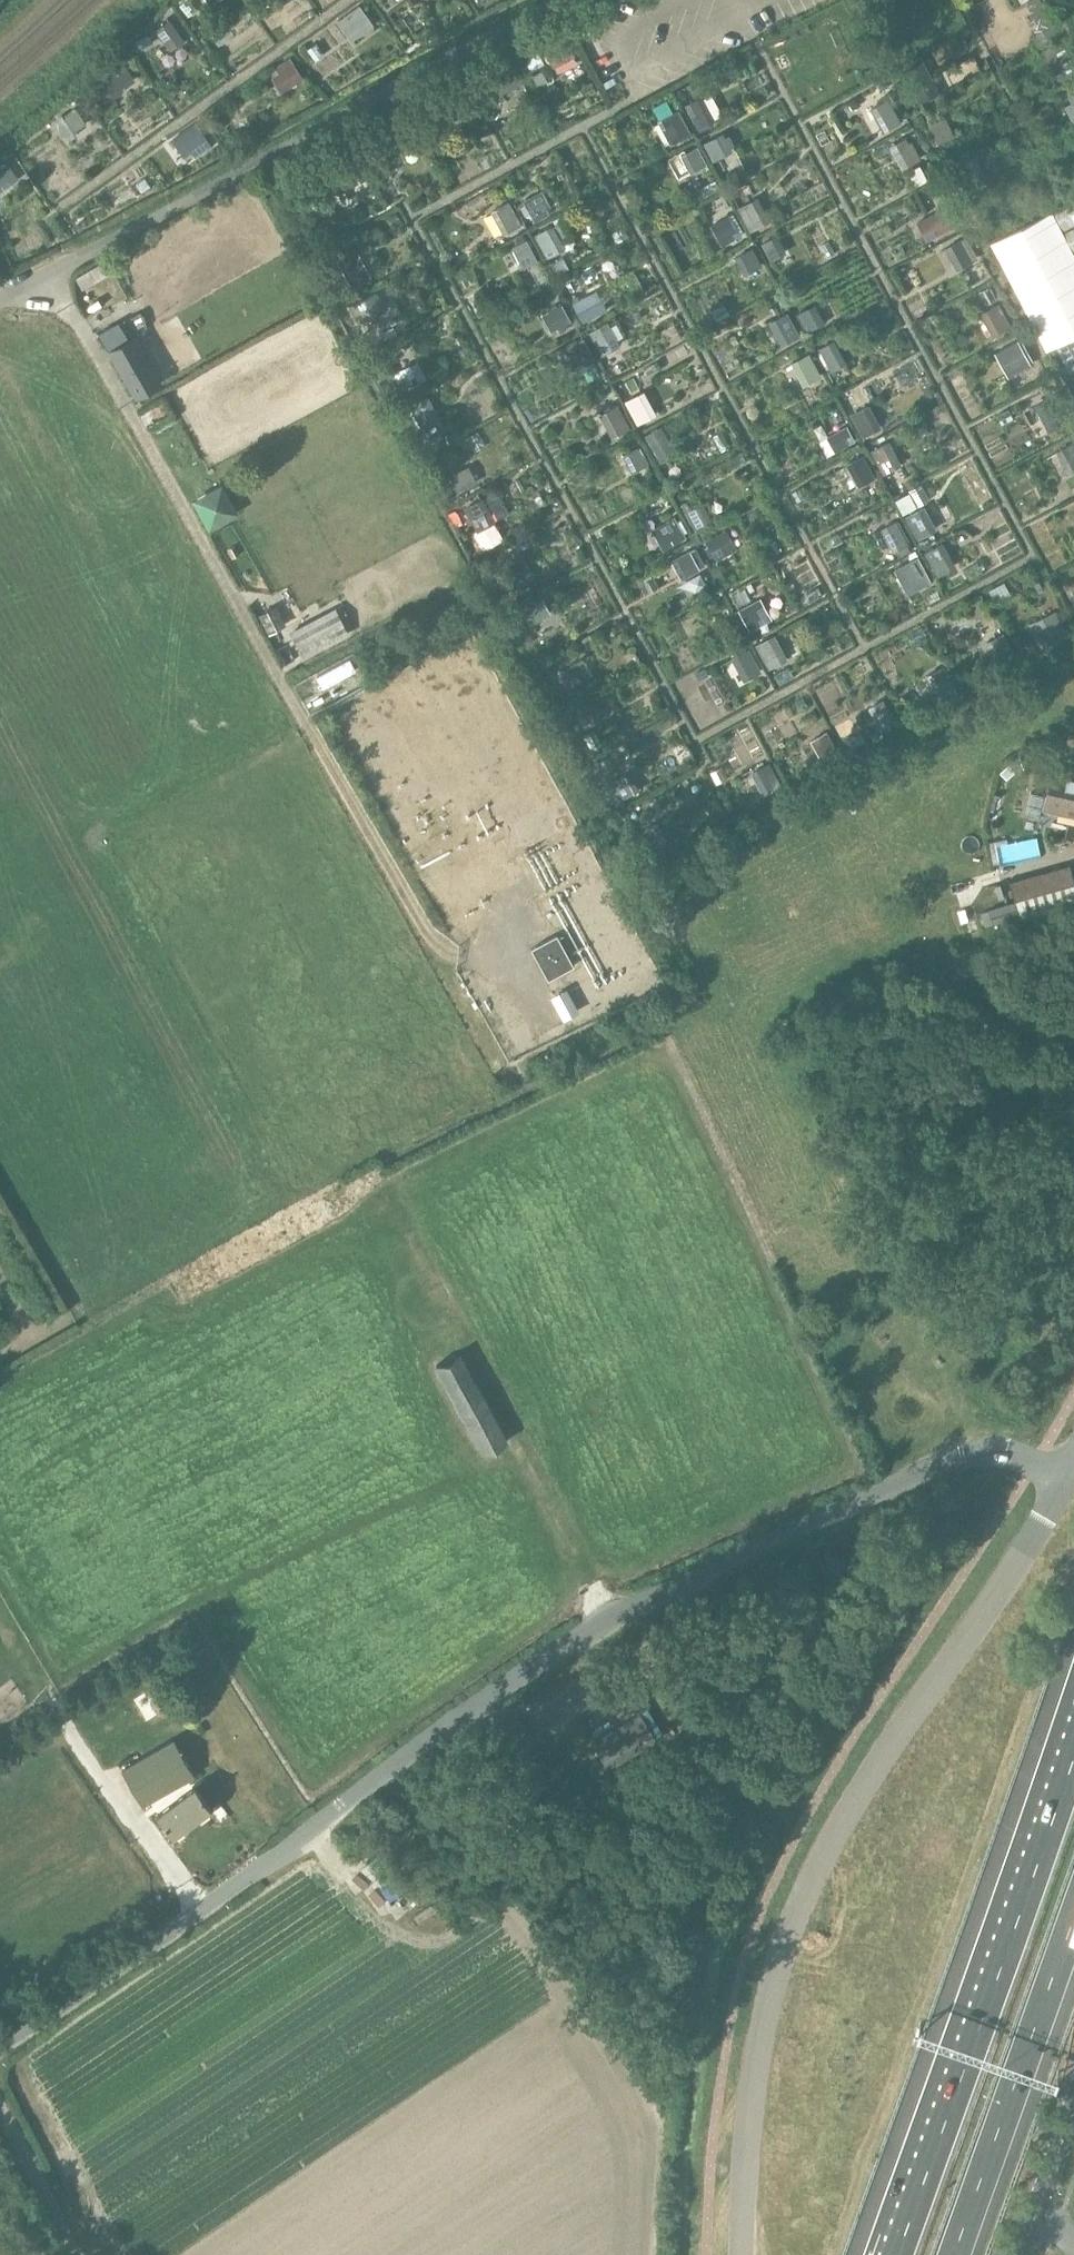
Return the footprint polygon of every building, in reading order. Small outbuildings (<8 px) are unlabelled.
[(1020,2),(1019,2),(1041,44),(1059,34),(1042,0),(1019,0),(1020,2)] [(351,40),(373,24),(359,4),(337,21),(351,40)] [(1060,31),(1062,35),(1073,29),(1073,19),(1068,6),(1052,15),(1060,31)] [(155,29),(170,51),(185,40),(170,19),(155,29)] [(552,68),(575,56),(565,37),(542,49),(552,68)] [(1060,39),(1042,48),(1059,81),(1073,73),(1073,66),(1060,39)] [(900,64),(908,82),(919,104),(939,93),(920,54),(900,64)] [(281,93),(303,78),(289,57),(274,67),(278,73),(271,77),(281,93)] [(100,77),(114,97),(124,91),(121,87),(134,78),(123,62),(100,77)] [(513,62),(489,75),(499,95),(506,91),(506,90),(523,81),(513,62)] [(670,105),(663,94),(652,100),(658,112),(670,105)] [(715,120),(702,96),(687,104),(688,105),(685,107),(697,130),(715,120)] [(901,122),(888,98),(869,108),(883,132),(901,122)] [(52,121),(66,141),(75,135),(73,132),(87,122),(77,109),(75,107),(62,116),(61,115),(52,121)] [(691,133),(678,109),(657,121),(670,145),(691,133)] [(943,120),(932,126),(937,136),(940,141),(952,135),(943,120)] [(182,131),(194,149),(208,139),(206,136),(207,136),(197,121),(182,131)] [(703,143),(713,161),(732,151),(722,132),(703,143)] [(889,145),(901,169),(921,159),(911,140),(908,142),(905,137),(889,145)] [(707,164),(697,146),(685,152),(684,149),(666,159),(677,179),(689,173),(690,174),(707,164)] [(983,171),(975,156),(956,165),(963,180),(983,171)] [(19,178),(8,162),(0,168),(0,192),(19,178)] [(542,190),(522,200),(524,204),(520,206),(525,216),(529,214),(531,217),(550,207),(542,190)] [(770,220),(757,196),(736,207),(750,232),(770,220)] [(521,224),(508,201),(490,211),(504,235),(521,224)] [(948,214),(942,202),(925,211),(935,232),(954,222),(949,213),(948,214)] [(1054,214),(1060,226),(1073,219),(1073,204),(1054,214)] [(732,212),(714,221),(725,243),(744,234),(732,212)] [(565,248),(552,224),(534,234),(547,258),(565,248)] [(1065,236),(1072,248),(1073,247),(1073,232),(1065,236)] [(786,252),(777,234),(760,242),(770,261),(786,252)] [(977,258),(965,236),(943,247),(945,250),(942,252),(952,271),(977,258)] [(538,260),(526,239),(511,247),(523,268),(538,260)] [(763,265),(752,247),(733,258),(743,276),(763,265)] [(83,287),(111,272),(105,260),(77,275),(83,287)] [(365,280),(356,262),(340,271),(349,289),(365,280)] [(974,267),(962,273),(968,285),(980,279),(974,267)] [(583,322),(607,309),(597,289),(572,302),(583,322)] [(351,305),(361,324),(386,310),(376,291),(351,305)] [(1011,326),(998,302),(979,312),(992,336),(994,335),(997,338),(1004,334),(1002,330),(1011,326)] [(825,322),(814,303),(796,314),(806,332),(825,322)] [(544,312),(557,336),(572,327),(575,325),(563,304),(560,306),(559,304),(544,312)] [(800,335),(787,312),(768,322),(781,345),(800,335)] [(588,331),(601,355),(620,344),(607,321),(588,331)] [(118,323),(99,333),(108,350),(127,339),(118,323)] [(149,370),(151,369),(133,337),(109,351),(136,397),(157,385),(149,370)] [(1056,346),(1069,370),(1073,367),(1073,337),(1056,346)] [(583,339),(564,349),(574,367),(593,357),(583,339)] [(846,363),(833,339),(818,348),(820,351),(817,352),(826,369),(829,368),(831,371),(846,363)] [(999,349),(1012,373),(1028,365),(1025,360),(1029,358),(1019,339),(1015,341),(1015,340),(999,349)] [(821,377),(808,353),(790,362),(803,386),(821,377)] [(420,382),(410,364),(392,373),(402,392),(420,382)] [(657,414),(643,391),(624,401),(637,425),(657,414)] [(440,418),(427,394),(408,404),(421,428),(440,418)] [(1047,400),(1031,409),(1038,423),(1054,415),(1047,400)] [(630,428),(617,404),(599,414),(611,438),(630,428)] [(881,427),(869,404),(849,415),(862,438),(881,427)] [(835,452),(855,441),(846,425),(826,436),(835,452)] [(660,426),(653,430),(645,435),(655,454),(671,445),(660,426)] [(901,465),(888,440),(869,450),(882,475),(901,465)] [(1073,442),(1056,451),(1064,466),(1060,469),(1064,475),(1073,470),(1073,444),(1073,442)] [(621,455),(631,473),(649,463),(639,446),(637,448),(636,447),(621,455)] [(875,477),(863,454),(845,463),(858,487),(875,477)] [(445,479),(454,494),(471,484),(462,469),(445,479)] [(225,481),(194,495),(209,526),(239,513),(225,481)] [(922,484),(896,496),(904,511),(929,498),(922,484)] [(463,507),(477,531),(495,521),(482,497),(463,507)] [(712,520),(702,501),(684,511),(694,529),(712,520)] [(937,529),(923,505),(905,516),(918,539),(937,529)] [(685,536),(674,518),(651,531),(662,550),(685,536)] [(879,529),(892,552),(908,544),(907,543),(909,542),(897,519),(879,529)] [(726,529),(705,540),(708,546),(704,548),(709,557),(713,555),(716,560),(736,550),(726,529)] [(955,566),(942,542),(923,552),(937,576),(955,566)] [(905,554),(905,555),(908,561),(899,565),(912,589),(914,588),(916,591),(928,584),(926,582),(931,579),(919,556),(921,555),(917,547),(905,554)] [(689,551),(670,561),(680,579),(699,569),(689,551)] [(506,577),(500,581),(508,597),(530,585),(520,567),(505,576),(506,577)] [(710,599),(716,611),(726,606),(719,594),(710,599)] [(767,621),(755,597),(736,606),(742,618),(745,617),(751,629),(767,621)] [(519,608),(530,626),(547,617),(536,599),(519,608)] [(287,626),(275,605),(259,614),(270,635),(287,626)] [(290,634),(302,657),(348,634),(336,610),(290,634)] [(1058,616),(1032,629),(1041,647),(1047,644),(1050,650),(1055,648),(1054,646),(1063,641),(1061,637),(1067,634),(1058,616)] [(1015,657),(1002,632),(985,642),(998,666),(1015,657)] [(787,658),(774,634),(755,644),(768,669),(787,658)] [(761,671),(748,648),(730,658),(743,681),(761,671)] [(356,670),(349,658),(317,675),(323,687),(356,670)] [(585,687),(573,663),(554,673),(566,697),(585,687)] [(925,674),(939,698),(957,688),(944,664),(925,674)] [(867,707),(880,731),(897,721),(892,711),(890,712),(882,699),(867,707)] [(603,718),(593,700),(578,708),(576,710),(584,726),(586,725),(587,727),(603,718)] [(809,740),(822,762),(838,753),(826,731),(809,740)] [(750,772),(763,795),(782,785),(769,761),(750,772)] [(1053,768),(1052,769),(1053,769),(1045,808),(1044,808),(1073,815),(1073,773),(1053,768)] [(640,789),(630,770),(612,781),(622,799),(640,789)] [(1039,815),(1045,793),(1031,789),(1025,811),(1039,815)] [(667,839),(657,821),(642,830),(652,848),(667,839)] [(1010,883),(1021,919),(1073,909),(1073,879),(1070,866),(1010,883)] [(556,934),(540,942),(530,948),(547,979),(573,965),(560,942),(556,934)] [(563,1017),(579,1012),(571,987),(555,992),(563,1017)] [(458,1353),(437,1364),(484,1453),(506,1441),(458,1353)] [(607,1695),(621,1719),(591,1737),(609,1769),(656,1740),(638,1709),(645,1704),(631,1680),(607,1695)] [(150,1696),(149,1699),(148,1701),(155,1711),(161,1713),(166,1709),(167,1704),(160,1694),(154,1693),(150,1696)] [(123,1770),(143,1805),(195,1775),(175,1740),(123,1770)] [(196,1787),(158,1814),(173,1836),(211,1808),(196,1787)]
